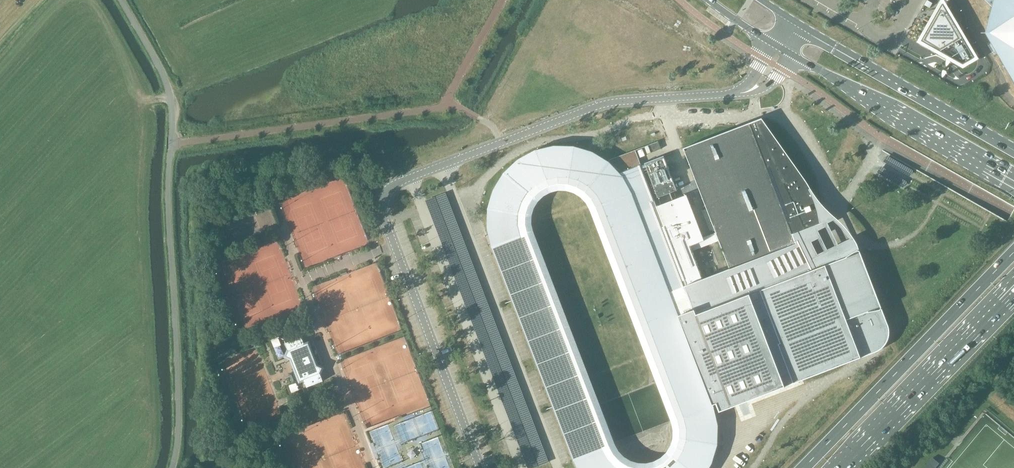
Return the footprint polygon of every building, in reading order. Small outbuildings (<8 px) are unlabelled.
[(993,10),(985,33),(1013,83),(1013,0),(983,0),(993,10)] [(946,11),(942,4),(921,42),(948,56),(963,65),(974,58),(970,52),(972,51),(970,47),(968,48),(966,46),(968,44),(961,33),(959,34),(958,31),(960,30),(948,10),(946,11)] [(762,119),(749,124),(797,247),(799,253),(807,250),(809,249),(812,247),(815,244),(817,242),(819,238),(820,236),(821,233),(822,230),(822,226),(822,225),(820,217),(817,205),(815,199),(811,191),(808,186),(762,119)] [(716,233),(703,238),(687,195),(657,207),(656,207),(654,208),(685,287),(694,311),(683,315),(678,317),(712,405),(712,406),(713,405),(716,404),(719,412),(739,405),(746,402),(747,402),(803,380),(846,364),(868,355),(870,354),(876,352),(877,352),(878,352),(878,351),(879,351),(880,350),(881,350),(881,349),(882,349),(882,348),(883,348),(883,347),(884,347),(884,346),(885,346),(885,345),(886,345),(886,344),(886,343),(887,343),(887,342),(887,341),(888,341),(888,340),(888,339),(889,338),(889,337),(889,336),(889,335),(889,334),(889,333),(889,332),(889,331),(889,330),(889,329),(889,328),(888,327),(888,326),(857,245),(856,244),(856,243),(855,243),(854,243),(854,242),(853,242),(852,242),(851,242),(850,242),(849,242),(848,242),(848,243),(841,246),(836,248),(836,249),(812,260),(807,250),(799,253),(797,247),(749,124),(738,128),(683,149),(716,233)] [(658,142),(650,145),(653,152),(661,149),(658,142)] [(711,465),(715,452),(717,439),(717,427),(715,414),(719,412),(716,404),(713,405),(712,406),(712,405),(678,317),(683,315),(694,311),(685,287),(654,208),(656,207),(640,166),(633,168),(633,169),(640,186),(629,190),(627,191),(621,179),(618,174),(620,173),(609,162),(600,156),(588,151),(575,149),(563,148),(550,148),(538,152),(526,157),(514,165),(505,175),(498,186),(492,200),(489,213),(489,226),(493,239),(575,451),(581,467),(582,467),(625,467),(617,463),(607,452),(521,229),(520,215),(525,201),(534,190),(546,184),(560,180),(575,182),(588,189),(598,200),(684,422),(685,437),(681,451),(673,463),(665,467),(709,467),(711,465)] [(610,160),(609,162),(620,173),(633,168),(640,166),(641,165),(640,164),(638,160),(639,160),(635,151),(610,160)] [(664,157),(644,164),(658,198),(668,194),(677,191),(664,157)] [(620,173),(618,174),(621,179),(627,191),(629,190),(640,186),(633,169),(633,168),(620,173)] [(304,381),(306,388),(323,382),(308,344),(304,345),(301,338),(285,344),(288,352),(286,357),(291,359),(300,382),(304,381)]
